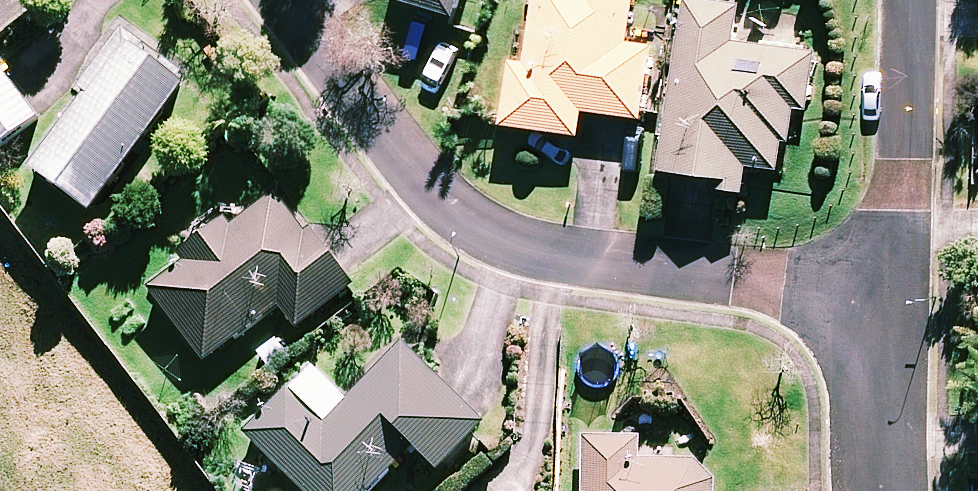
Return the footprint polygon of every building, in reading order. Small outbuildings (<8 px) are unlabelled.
[(461,16),(466,0),(408,0),(461,16)] [(534,33),(523,31),(508,124),(583,136),(587,110),(644,119),(655,47),(630,43),(636,0),(539,0),(534,33)] [(739,6),(684,0),(667,171),(749,180),(751,166),(787,169),(794,108),(811,109),(817,53),(735,44),(739,6)] [(186,85),(129,43),(34,173),(91,215),(186,85)] [(0,74),(0,150),(36,121),(0,74)] [(352,289),(280,194),(151,292),(206,364),(280,308),(297,331),(352,289)] [(403,346),(325,426),(291,393),(247,437),(302,490),(373,490),(414,450),(438,473),(484,426),(403,346)] [(689,460),(640,458),(640,438),(588,436),(586,490),(719,490),(720,482),(689,460)]
